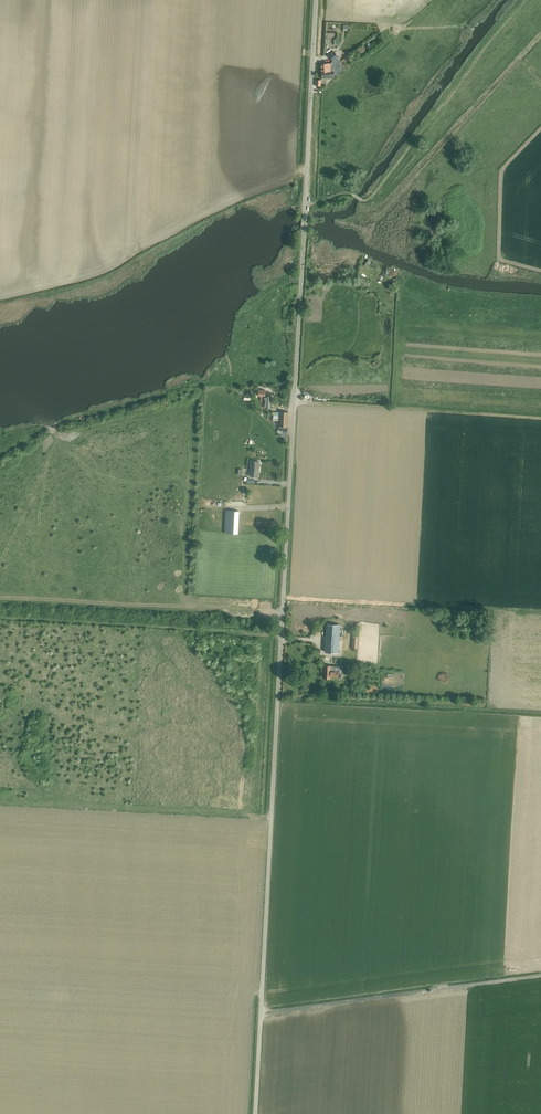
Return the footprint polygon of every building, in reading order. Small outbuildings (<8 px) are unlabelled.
[(321,64),(321,65),(321,67),(321,73),(322,73),(332,72),(332,69),(332,67),(339,61),(341,60),(338,56),(334,51),(329,55),(332,60),(332,61),(331,63),(321,64)] [(332,72),(322,73),(322,76),(322,78),(322,79),(334,77),(333,75),(336,75),(342,70),(341,67),(342,67),(341,65),(341,63),(339,61),(332,67),(332,69),(332,72)] [(258,390),(258,396),(260,396),(260,402),(261,402),(261,407),(271,408),(271,396),(265,396),(265,390),(258,390)] [(288,426),(289,412),(280,411),(280,412),(279,421),(279,430),(288,431),(288,426)] [(250,476),(258,477),(260,462),(251,461),(250,476)] [(225,533),(238,533),(239,511),(226,510),(225,533)] [(327,624),(325,652),(338,653),(340,625),(327,624)] [(331,665),(324,665),(324,678),(330,679),(330,677),(338,677),(338,674),(343,674),(343,667),(331,666),(331,665)]
